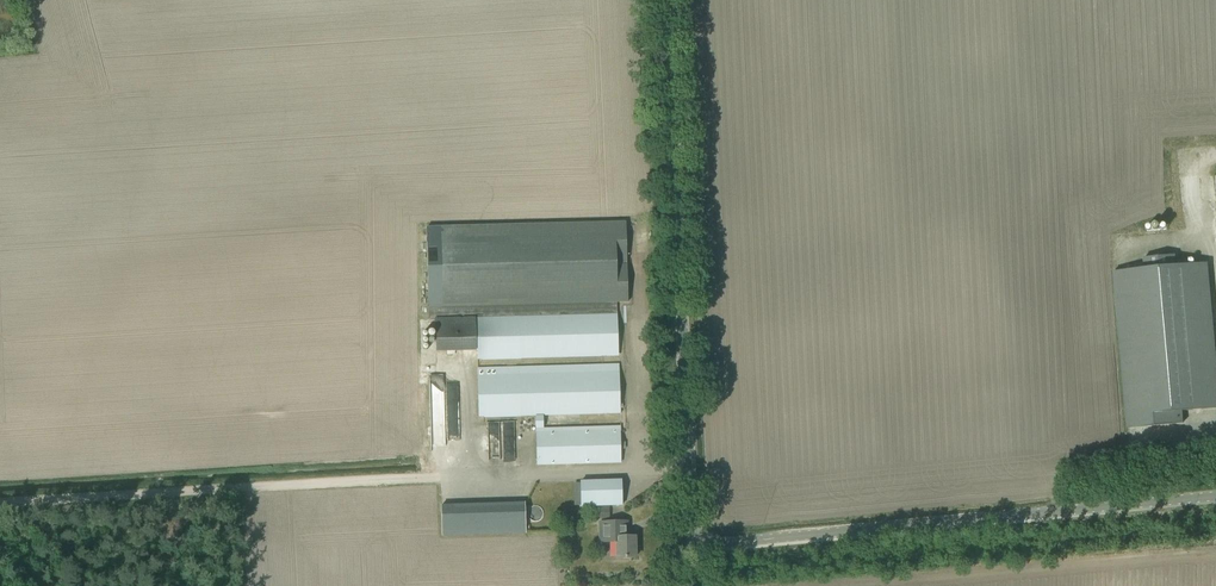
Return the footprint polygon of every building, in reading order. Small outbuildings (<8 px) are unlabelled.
[(628,302),(625,223),(426,228),(428,319),(435,319),(476,318),(617,314),(617,303),(628,302)] [(1127,428),(1182,423),(1181,411),(1215,408),(1215,365),(1207,264),(1175,266),(1174,256),(1143,258),(1144,269),(1113,272),(1127,428)] [(477,350),(477,359),(606,356),(618,356),(617,314),(476,318),(477,350)] [(477,350),(476,318),(435,319),(436,351),(477,350)] [(619,372),(477,376),(478,417),(620,413),(619,372)] [(515,420),(489,421),(490,458),(516,458),(515,420)] [(537,465),(620,463),(620,427),(536,429),(537,465)] [(621,480),(582,481),(583,506),(622,505),(621,480)] [(529,502),(444,502),(444,533),(529,533),(529,502)] [(609,506),(601,507),(601,519),(610,519),(609,506)] [(635,558),(635,537),(627,537),(626,522),(599,522),(600,542),(617,542),(617,558),(635,558)]
